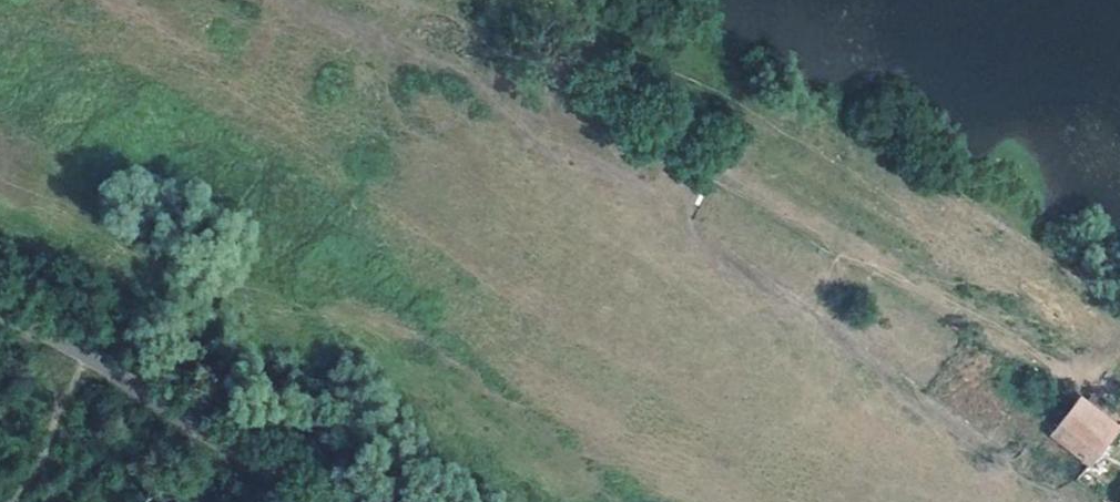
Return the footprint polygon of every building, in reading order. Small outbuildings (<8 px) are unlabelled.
[(1050,433),(1089,465),(1119,427),(1119,421),(1081,392),(1050,433)]
